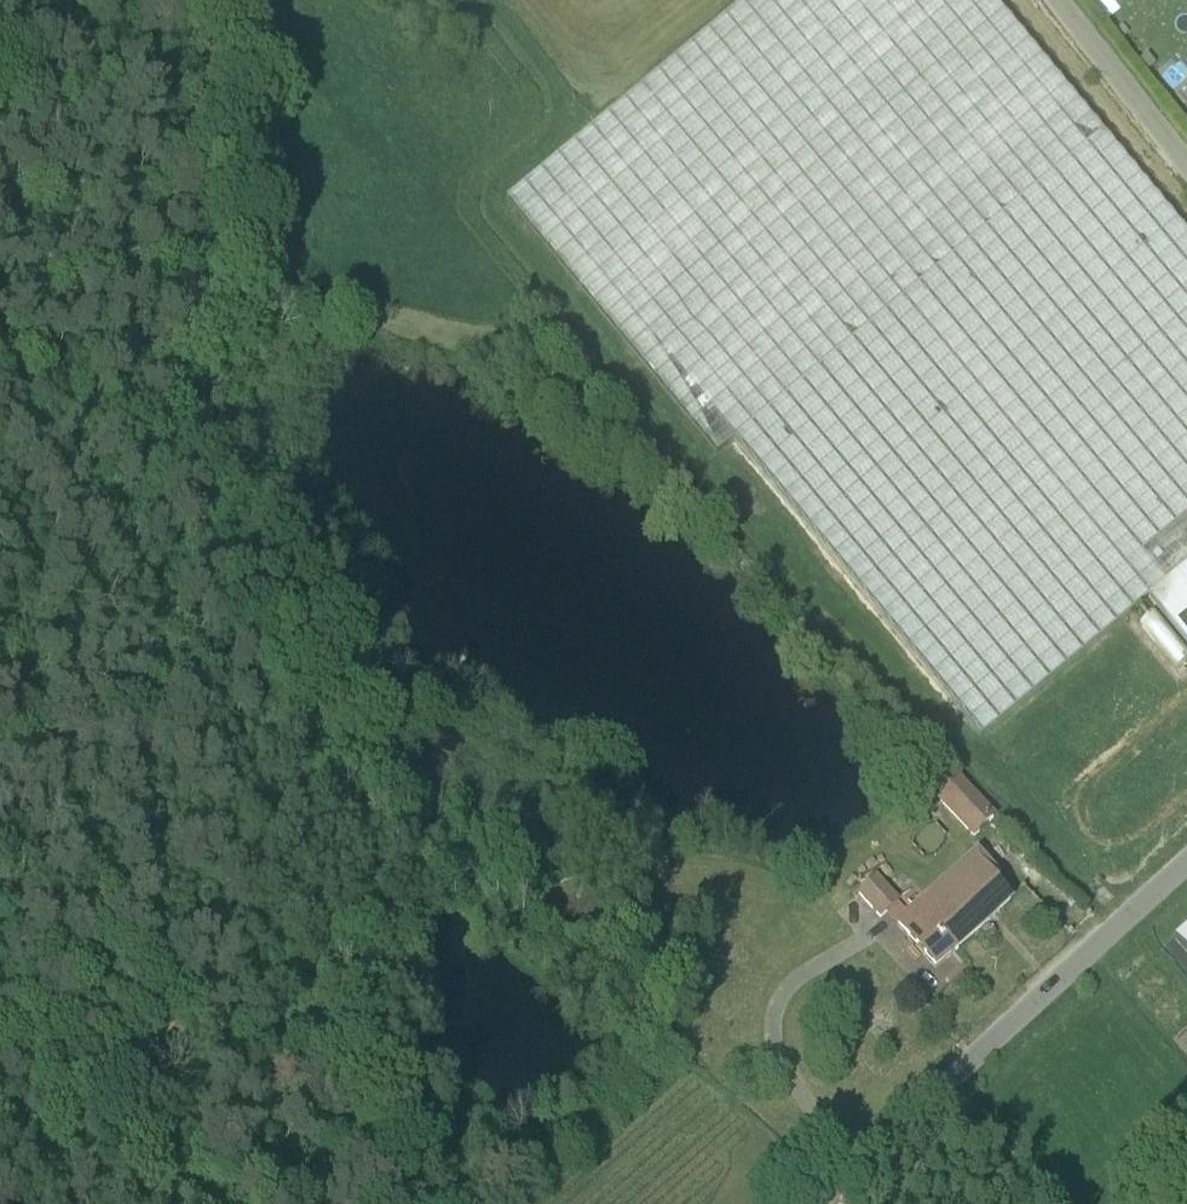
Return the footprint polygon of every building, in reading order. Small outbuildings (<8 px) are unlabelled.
[(1180,639),(1186,647),(1186,235),(992,0),(748,0),(506,201),(716,456),(734,441),(981,740),(1148,599),(1180,639)] [(1122,25),(1115,31),(1123,40),(1129,34),(1122,25)] [(1156,65),(1148,55),(1138,63),(1146,72),(1156,65)] [(960,779),(959,780),(936,802),(972,840),(996,817),(960,779)] [(1010,901),(996,885),(1002,878),(978,851),(894,927),(934,970),(1010,901)] [(900,903),(877,877),(857,895),(880,921),(887,915),(898,905),(900,903)] [(1173,942),(1186,957),(1186,930),(1173,942)]
